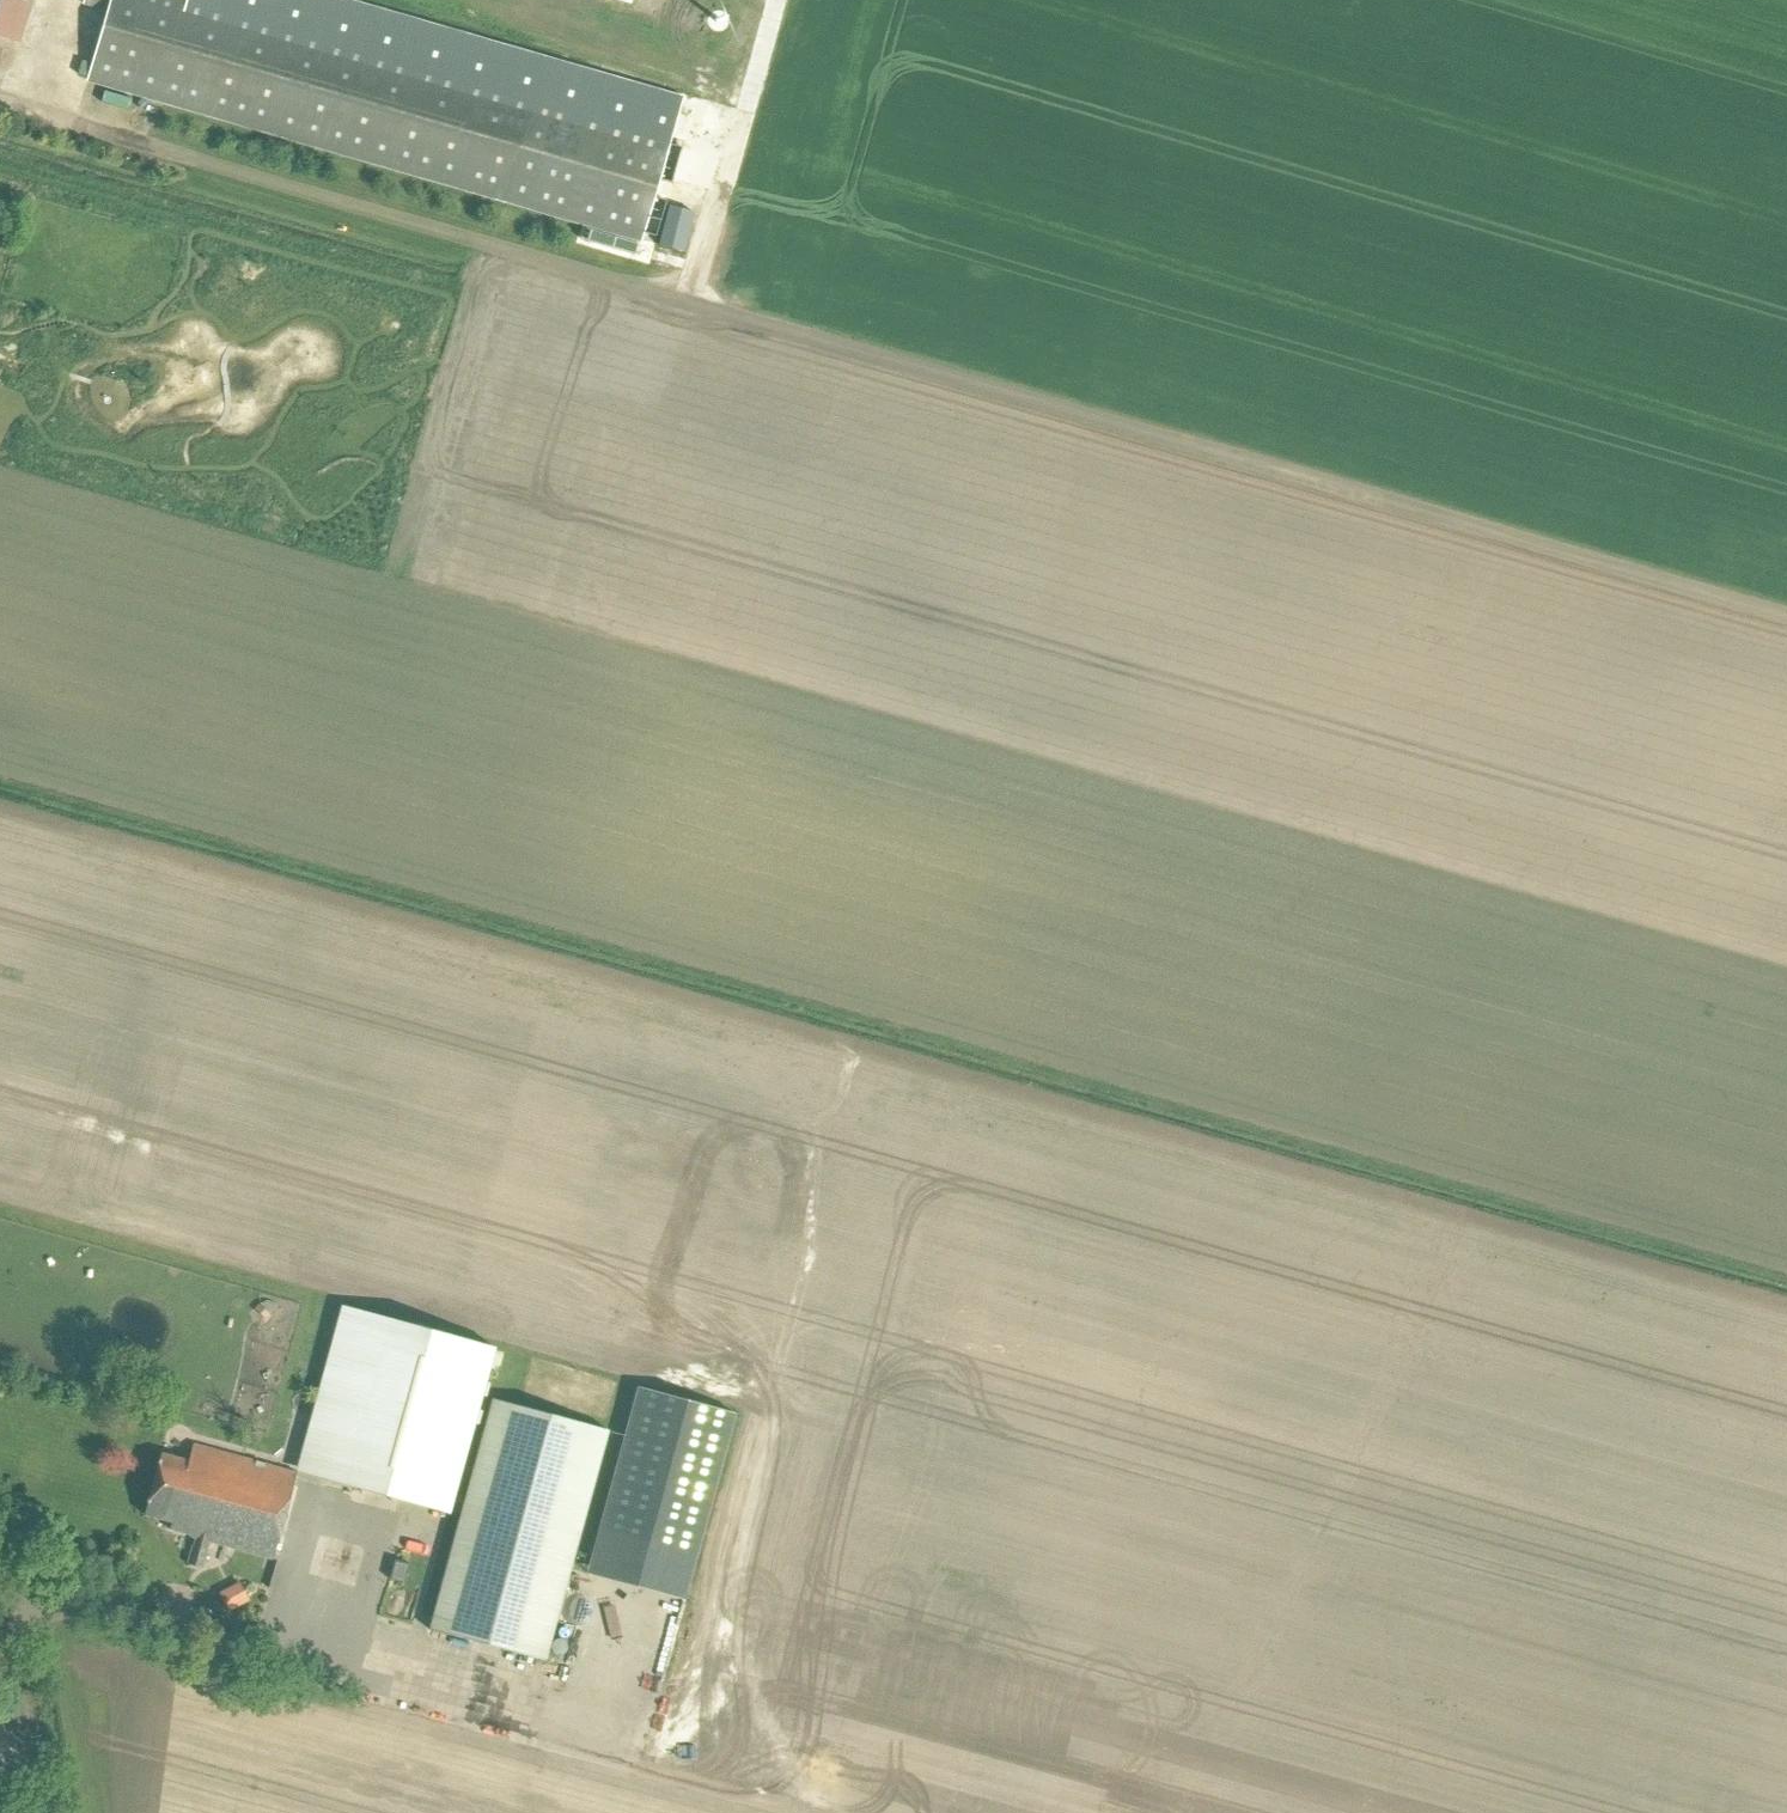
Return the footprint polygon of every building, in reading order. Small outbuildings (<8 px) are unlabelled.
[(20,0),(0,0),(0,1),(0,38),(20,44),(32,4),(20,0)] [(83,3),(108,10),(86,84),(640,244),(671,138),(193,0),(84,0),(83,3)] [(341,1307),(296,1473),(449,1515),(494,1349),(341,1307)] [(733,1414),(639,1389),(601,1529),(695,1555),(733,1414)] [(492,1399),(429,1629),(545,1661),(608,1430),(492,1399)] [(273,1559),(296,1473),(193,1445),(189,1462),(161,1454),(145,1515),(172,1522),(170,1529),(191,1535),(191,1537),(197,1538),(195,1546),(193,1546),(188,1564),(202,1568),(210,1542),(273,1559)] [(395,1560),(390,1580),(405,1583),(410,1564),(395,1560)] [(228,1609),(251,1602),(244,1581),(221,1589),(228,1609)]
